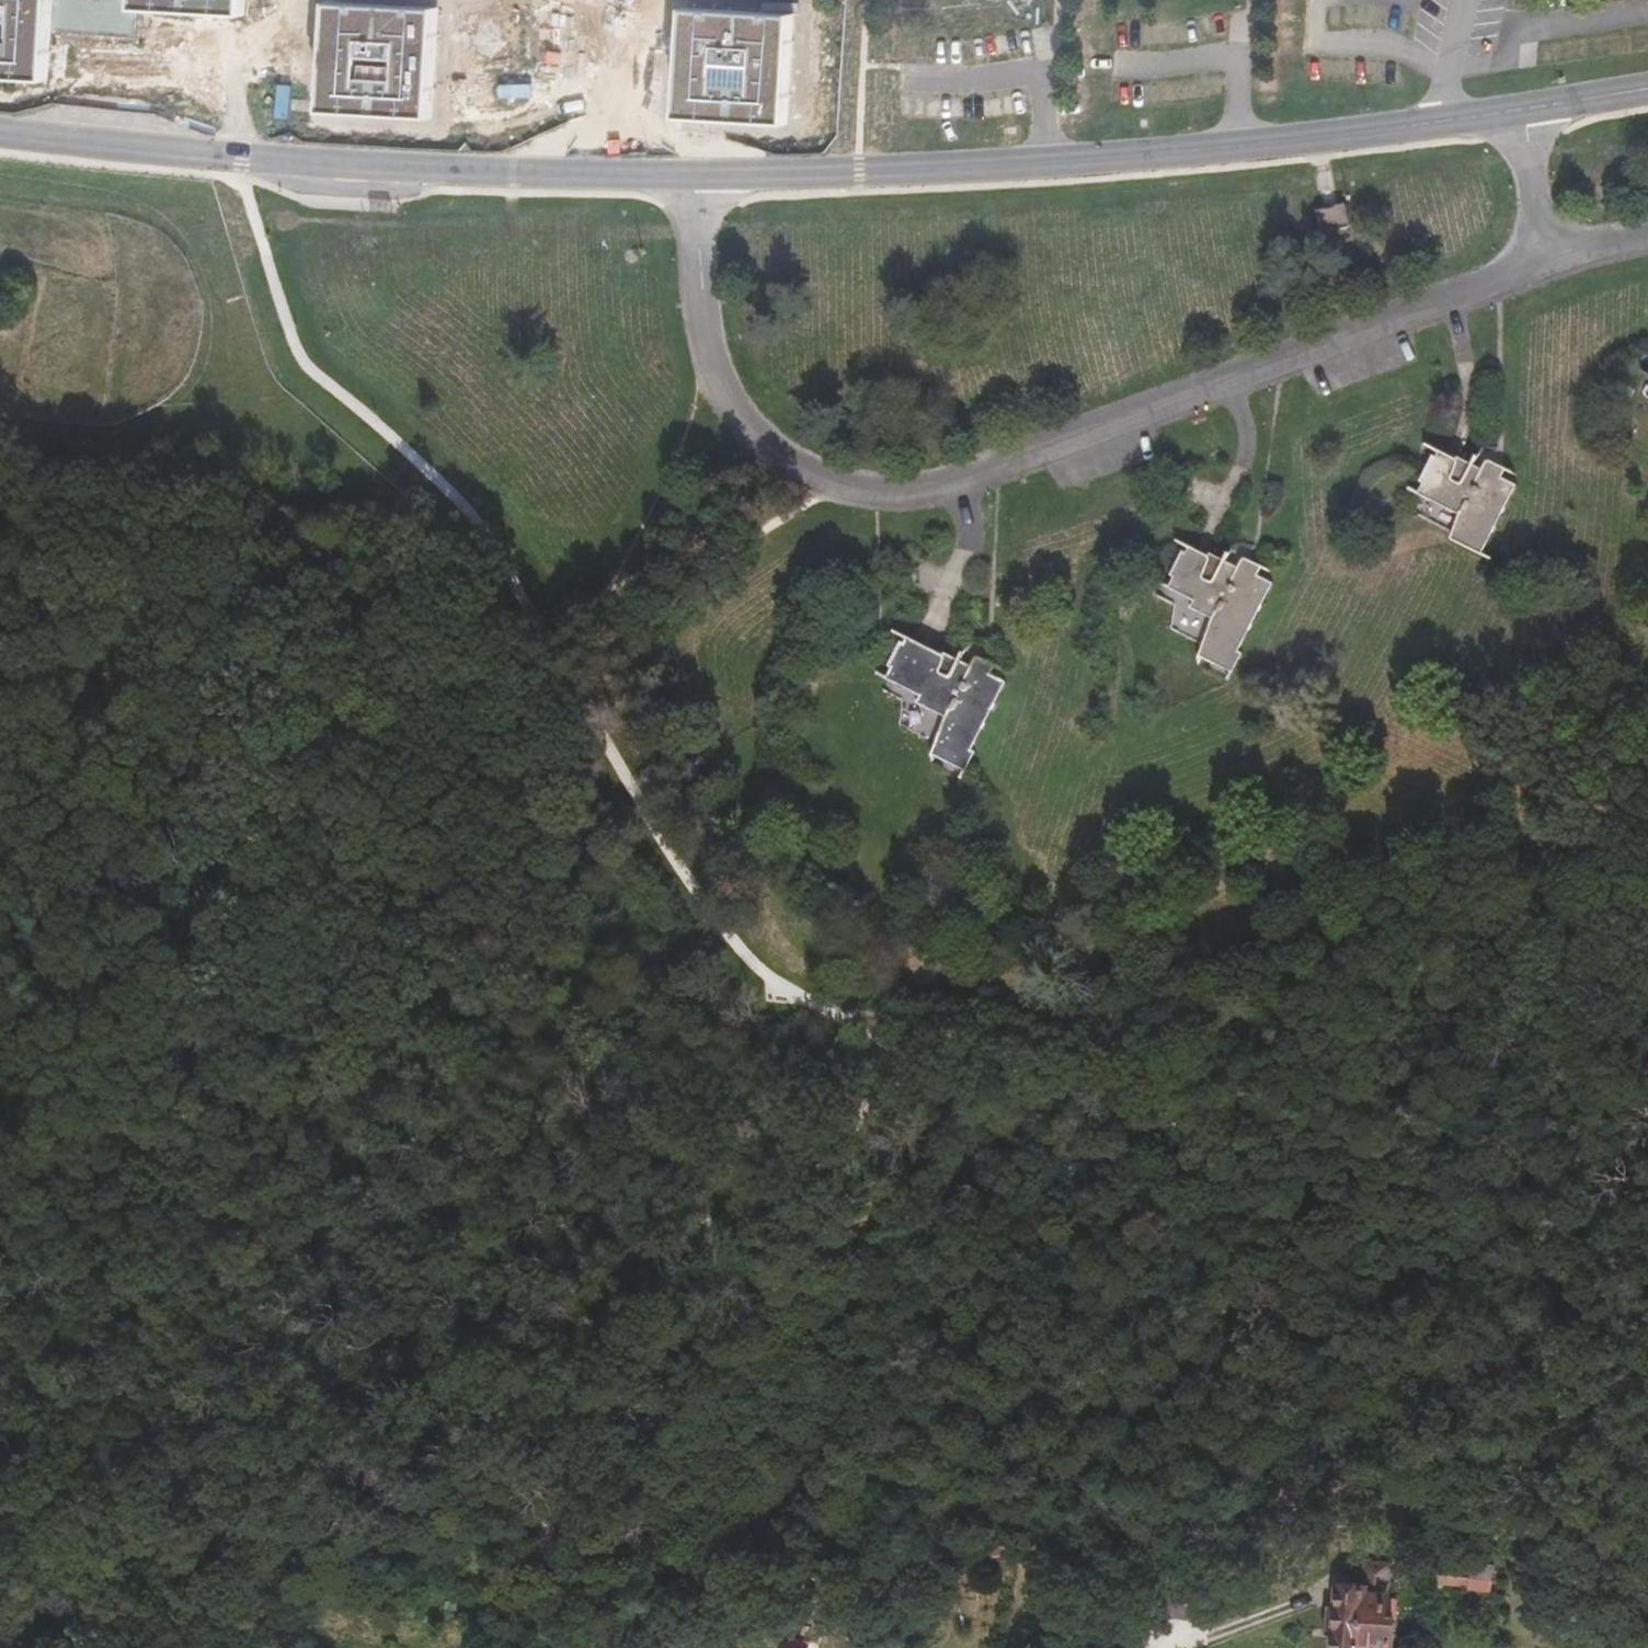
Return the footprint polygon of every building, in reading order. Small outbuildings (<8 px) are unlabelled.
[(48,79),(53,0),(0,0),(0,75),(48,79)] [(135,8),(244,15),(245,0),(136,0),(135,8)] [(440,9),(331,2),(324,109),(432,116),(440,9)] [(796,18),(687,11),(680,118),(788,126),(796,18)] [(1647,331),(1634,354),(1639,356),(1633,367),(1643,371),(1647,373),(1647,332),(1647,331)] [(1483,554),(1518,486),(1502,478),(1507,469),(1493,462),(1492,462),(1490,462),(1488,464),(1485,472),(1472,465),(1464,481),(1462,482),(1454,478),(1453,476),(1456,466),(1456,461),(1456,460),(1453,458),(1421,442),(1418,449),(1414,447),(1402,470),(1406,472),(1400,483),(1410,487),(1411,486),(1435,500),(1431,506),(1460,521),(1458,525),(1446,558),(1479,575),(1488,556),(1483,554)] [(1239,652),(1275,584),(1258,576),(1263,567),(1249,561),(1249,560),(1246,560),(1245,562),(1241,570),(1228,563),(1220,579),(1218,580),(1210,576),(1209,574),(1212,565),(1212,559),(1212,558),(1209,556),(1177,540),(1174,547),(1170,545),(1158,568),(1163,570),(1157,581),(1166,585),(1167,584),(1191,598),(1188,604),(1187,604),(1216,619),(1214,623),(1202,656),(1235,673),(1244,654),(1239,652)] [(971,667),(903,635),(867,674),(942,720),(927,753),(959,768),(999,692),(995,665),(971,667)] [(1201,1581),(1157,1577),(1154,1615),(1198,1619),(1201,1581)] [(1442,1577),(1441,1587),(1471,1592),(1472,1593),(1473,1594),(1474,1595),(1495,1597),(1496,1585),(1464,1580),(1442,1577)] [(1342,1590),(1341,1610),(1337,1609),(1331,1613),(1329,1630),(1333,1637),(1334,1637),(1339,1637),(1338,1647),(1398,1647),(1400,1626),(1391,1624),(1393,1601),(1371,1599),(1371,1592),(1342,1590)]
